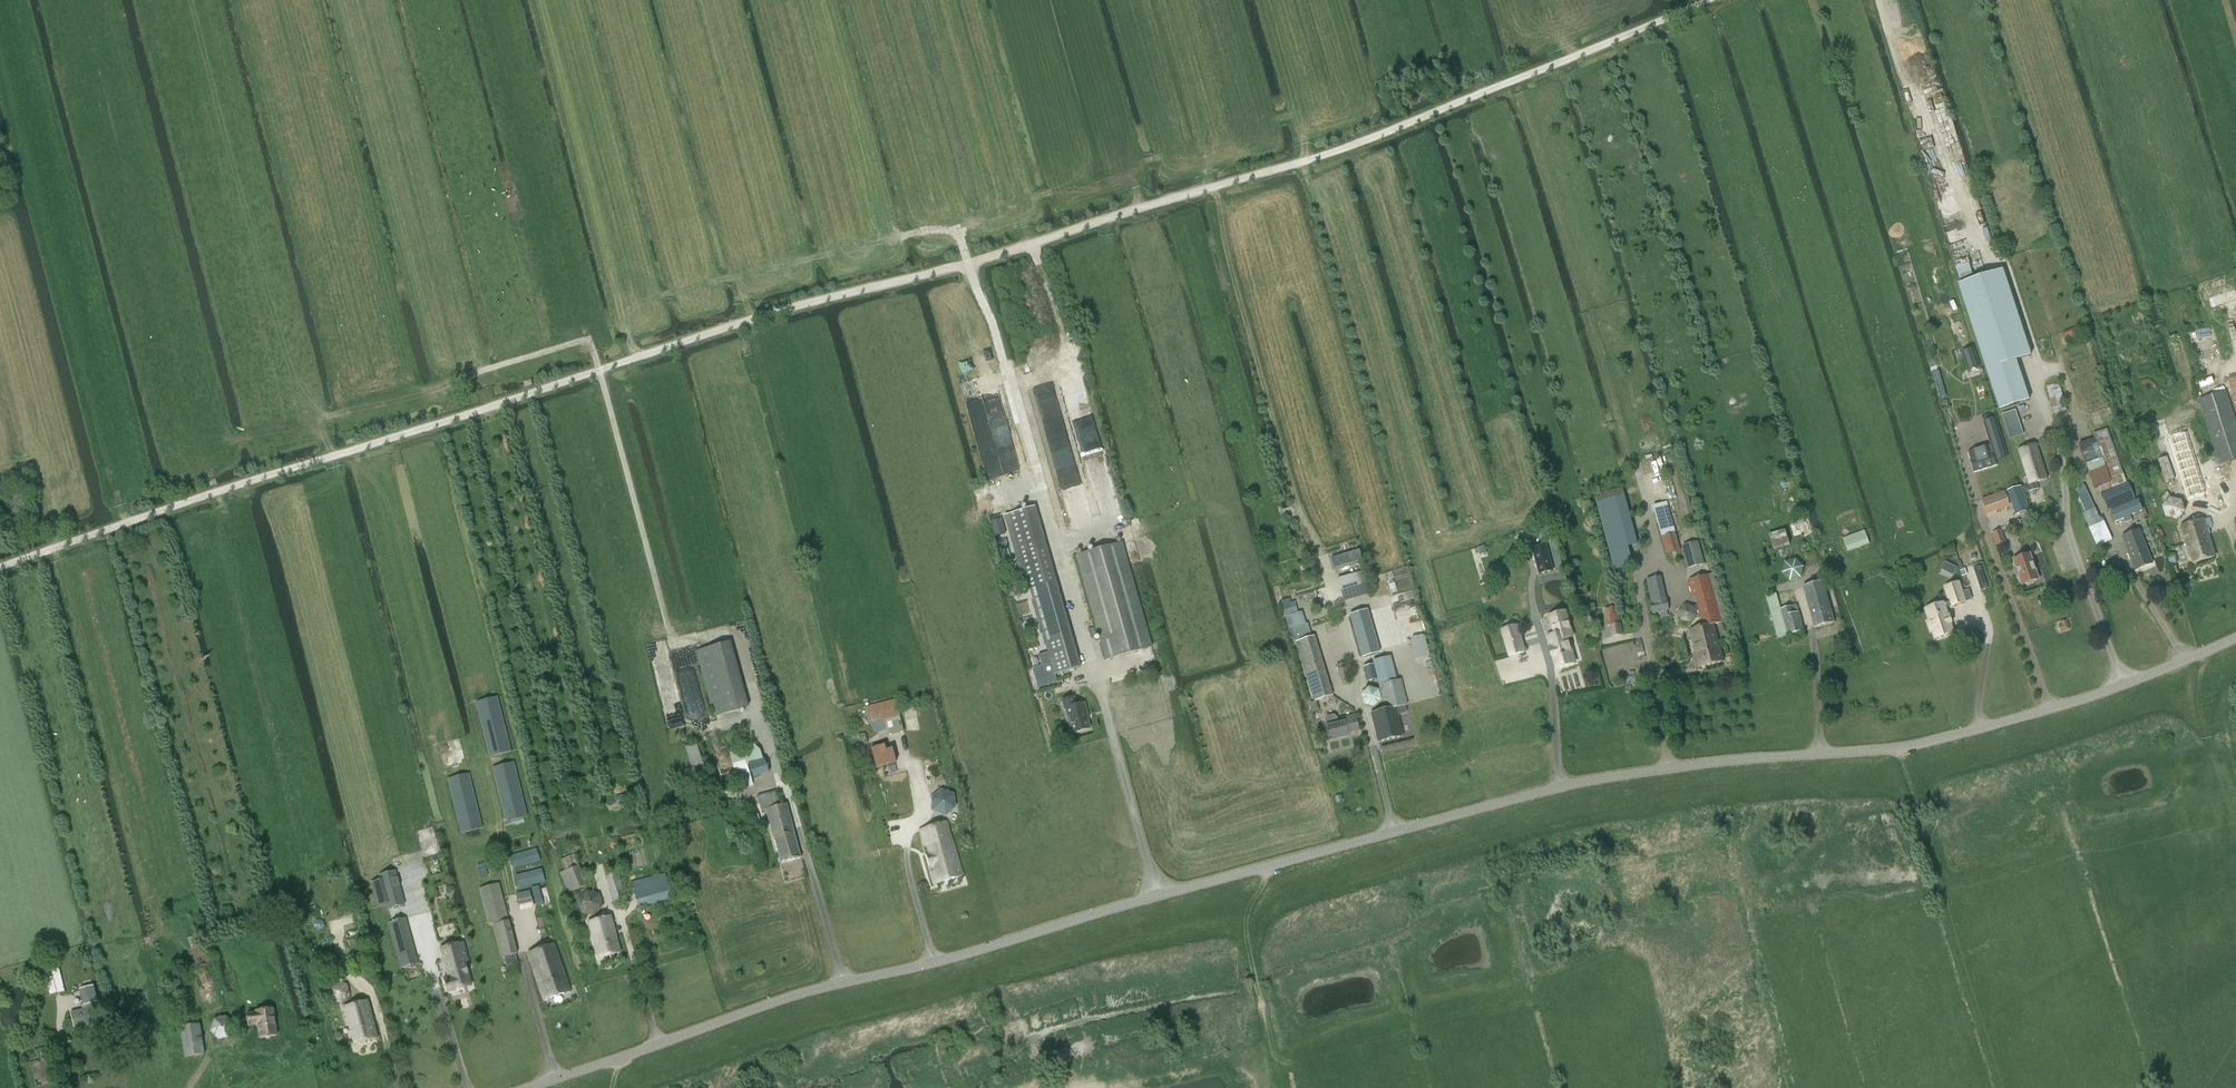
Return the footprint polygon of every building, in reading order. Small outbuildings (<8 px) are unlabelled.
[(1958,283),(2000,410),(2029,401),(2017,361),(2031,357),(2028,348),(2002,269),(1958,283)] [(2076,328),(2063,333),(2065,339),(2078,334),(2076,328)] [(1973,349),(1961,353),(1967,372),(1979,368),(1973,349)] [(2235,460),(2235,425),(2226,392),(2199,400),(2220,465),(2235,460)] [(2010,440),(2024,435),(2016,410),(2002,415),(2010,440)] [(2170,411),(2143,419),(2148,437),(2176,430),(2170,411)] [(1990,445),(1968,452),(1974,472),(1995,465),(1996,465),(1996,464),(1995,461),(2007,457),(1996,419),(1983,423),(1990,445)] [(2112,487),(2126,482),(2106,430),(2093,435),(2112,487)] [(2184,436),(2168,441),(2187,501),(2203,495),(2184,436)] [(2036,483),(2047,479),(2036,445),(2018,450),(2027,478),(2025,478),(2029,492),(2038,489),(2036,483)] [(2175,479),(2167,458),(2158,461),(2165,482),(2175,479)] [(2139,463),(2138,465),(2139,468),(2140,470),(2143,471),(2146,471),(2148,469),(2149,467),(2149,464),(2147,462),(2144,460),(2141,461),(2139,463)] [(2108,511),(2135,499),(2128,483),(2101,494),(2108,511)] [(2029,511),(2021,487),(2009,491),(2017,515),(2029,511)] [(15,512),(26,509),(21,493),(10,496),(15,512)] [(2004,493),(1982,501),(1987,514),(2009,506),(2004,493)] [(2086,513),(2095,509),(2087,493),(2079,497),(2086,513)] [(1637,544),(1625,496),(1596,503),(1614,571),(1634,566),(1629,546),(1637,544)] [(2224,496),(2214,499),(2216,508),(2227,504),(2224,496)] [(2177,521),(2184,512),(2181,502),(2170,499),(2162,507),(2166,518),(2177,521)] [(2138,500),(2111,512),(2115,522),(2123,518),(2125,523),(2132,520),(2130,516),(2142,511),(2138,500)] [(1668,503),(1653,507),(1662,537),(1676,533),(1668,503)] [(1796,503),(1786,504),(1787,512),(1797,511),(1796,503)] [(1030,589),(1056,582),(1034,507),(1009,514),(1030,589)] [(1794,536),(1812,531),(1808,519),(1790,524),(1794,536)] [(2192,564),(2215,557),(2203,520),(2180,527),(2192,564)] [(2113,540),(2104,522),(2089,529),(2097,547),(2113,540)] [(1847,551),(1869,543),(1864,530),(1842,538),(1847,551)] [(2000,530),(1991,534),(1995,545),(2004,542),(2000,530)] [(1785,531),(1769,534),(1773,548),(1789,545),(1785,531)] [(2135,570),(2152,564),(2139,531),(2122,537),(2135,570)] [(1681,551),(1676,533),(1662,537),(1667,555),(1681,551)] [(1703,563),(1700,550),(1697,540),(1683,544),(1686,554),(1684,555),(1687,568),(1703,563)] [(1106,660),(1152,647),(1122,542),(1076,555),(1106,660)] [(1485,545),(1478,547),(1480,552),(1481,554),(1487,552),(1485,545)] [(1546,545),(1532,549),(1539,574),(1553,571),(1546,545)] [(1358,550),(1331,558),(1334,567),(1361,560),(1361,559),(1359,550),(1358,550)] [(2022,585),(2039,579),(2030,554),(2013,560),(2022,585)] [(1785,562),(1782,573),(1790,581),(1800,578),(1803,567),(1795,559),(1785,562)] [(1981,567),(1974,569),(1981,591),(1988,589),(1981,567)] [(1722,622),(1709,575),(1688,580),(1692,597),(1695,596),(1703,626),(1689,630),(1697,661),(1694,662),(1696,669),(1723,662),(1713,624),(1722,622)] [(1660,577),(1646,580),(1651,603),(1653,614),(1669,610),(1667,600),(1665,600),(1660,577)] [(1815,628),(1834,622),(1823,581),(1803,586),(1815,628)] [(1036,673),(1028,675),(1033,689),(1056,681),(1054,675),(1080,669),(1056,582),(1029,590),(1046,648),(1030,654),(1036,673)] [(1944,603),(1944,602),(1926,608),(1930,620),(1928,621),(1931,630),(1933,629),(1936,638),(1953,633),(1950,623),(1952,622),(1949,615),(1948,615),(1945,607),(1952,605),(1952,606),(1965,602),(1959,582),(1946,586),(1950,601),(1944,603)] [(1778,638),(1804,631),(1796,606),(1781,610),(1777,594),(1766,597),(1778,638)] [(1290,598),(1281,601),(1285,617),(1297,613),(1294,602),(1291,603),(1290,598)] [(1617,608),(1606,609),(1607,626),(1611,625),(1612,636),(1622,635),(1621,624),(1619,624),(1618,608),(1617,608)] [(1362,658),(1379,653),(1367,610),(1350,615),(1362,658)] [(1551,616),(1557,634),(1548,637),(1551,648),(1550,648),(1552,657),(1554,656),(1557,668),(1575,663),(1568,639),(1574,637),(1566,612),(1551,616)] [(2062,626),(2059,627),(2060,632),(2069,630),(2067,621),(2061,623),(2062,626)] [(1525,652),(1517,626),(1502,631),(1510,656),(1525,652)] [(1333,696),(1315,636),(1295,643),(1314,702),(1333,696)] [(736,698),(721,644),(697,651),(715,716),(747,707),(744,696),(736,698)] [(1374,664),(1363,667),(1367,682),(1377,679),(1385,710),(1371,713),(1379,742),(1402,736),(1395,708),(1407,705),(1400,680),(1396,681),(1390,656),(1373,661),(1374,664)] [(1343,685),(1350,684),(1345,668),(1339,670),(1343,685)] [(1368,688),(1361,695),(1364,704),(1373,707),(1381,700),(1378,690),(1368,688)] [(490,756),(510,751),(497,697),(476,702),(490,756)] [(1072,734),(1090,729),(1086,715),(1087,715),(1084,703),(1076,705),(1074,697),(1062,701),(1064,709),(1065,709),(1072,734)] [(904,732),(896,700),(864,708),(868,724),(871,723),(873,729),(878,732),(886,730),(888,736),(904,732)] [(1333,715),(1327,717),(1324,720),(1325,725),(1329,741),(1348,736),(1348,733),(1359,731),(1355,715),(1343,718),(1344,720),(1338,722),(1337,717),(1333,715)] [(699,792),(711,789),(695,743),(684,747),(699,792)] [(735,768),(747,765),(748,764),(763,760),(760,751),(754,745),(730,752),(735,768)] [(876,770),(896,764),(892,749),(885,751),(884,745),(871,749),(876,770)] [(763,760),(748,764),(753,778),(768,773),(764,760),(763,760)] [(506,822),(527,817),(513,762),(493,768),(506,822)] [(740,790),(753,786),(747,765),(735,768),(740,790)] [(462,833),(482,828),(468,774),(448,779),(462,833)] [(944,816),(954,807),(953,795),(940,790),(931,799),(933,811),(944,816)] [(781,864),(801,858),(786,804),(781,806),(777,791),(757,796),(762,811),(766,810),(781,864)] [(633,792),(615,797),(617,806),(635,801),(633,792)] [(758,815),(750,817),(753,830),(761,828),(758,815)] [(934,884),(962,876),(946,821),(919,829),(923,847),(934,884)] [(730,831),(722,833),(727,852),(734,851),(730,831)] [(514,868),(540,861),(537,849),(511,855),(514,868)] [(578,866),(565,872),(560,873),(568,893),(586,886),(578,866)] [(518,887),(545,881),(542,870),(516,876),(518,887)] [(380,881),(371,883),(378,907),(383,905),(386,904),(387,909),(404,905),(395,871),(378,876),(380,881)] [(614,903),(625,900),(617,872),(606,875),(614,903)] [(666,874),(632,883),(638,908),(673,899),(666,874)] [(502,958),(517,954),(499,883),(480,888),(488,922),(492,921),(502,958)] [(539,885),(531,887),(534,899),(542,897),(539,885)] [(587,891),(578,900),(582,912),(593,915),(602,906),(599,895),(587,891)] [(520,910),(533,907),(530,892),(517,895),(520,910)] [(542,898),(534,900),(536,907),(544,905),(542,898)] [(598,959),(621,953),(611,916),(588,923),(598,959)] [(406,918),(388,923),(401,969),(418,964),(406,918)] [(202,934),(188,938),(189,940),(192,950),(205,945),(202,934)] [(463,942),(440,948),(448,977),(444,979),(447,992),(471,986),(466,967),(470,966),(463,942)] [(528,953),(544,1001),(570,992),(554,944),(528,953)] [(207,998),(219,995),(215,982),(213,982),(208,964),(211,963),(205,945),(192,950),(207,998)] [(65,993),(58,967),(48,970),(51,982),(54,996),(65,993)] [(91,1003),(97,1002),(93,986),(80,990),(85,1009),(71,1013),(75,1027),(96,1022),(91,1003)] [(354,1044),(377,1038),(367,1002),(344,1008),(354,1044)] [(267,1041),(270,1041),(271,1039),(276,1038),(272,1011),(256,1013),(256,1016),(246,1017),(248,1028),(258,1026),(260,1040),(266,1040),(267,1041)] [(219,1040),(231,1038),(234,1026),(226,1017),(214,1020),(211,1031),(219,1040)] [(185,1057),(204,1054),(199,1024),(180,1027),(185,1057)]
